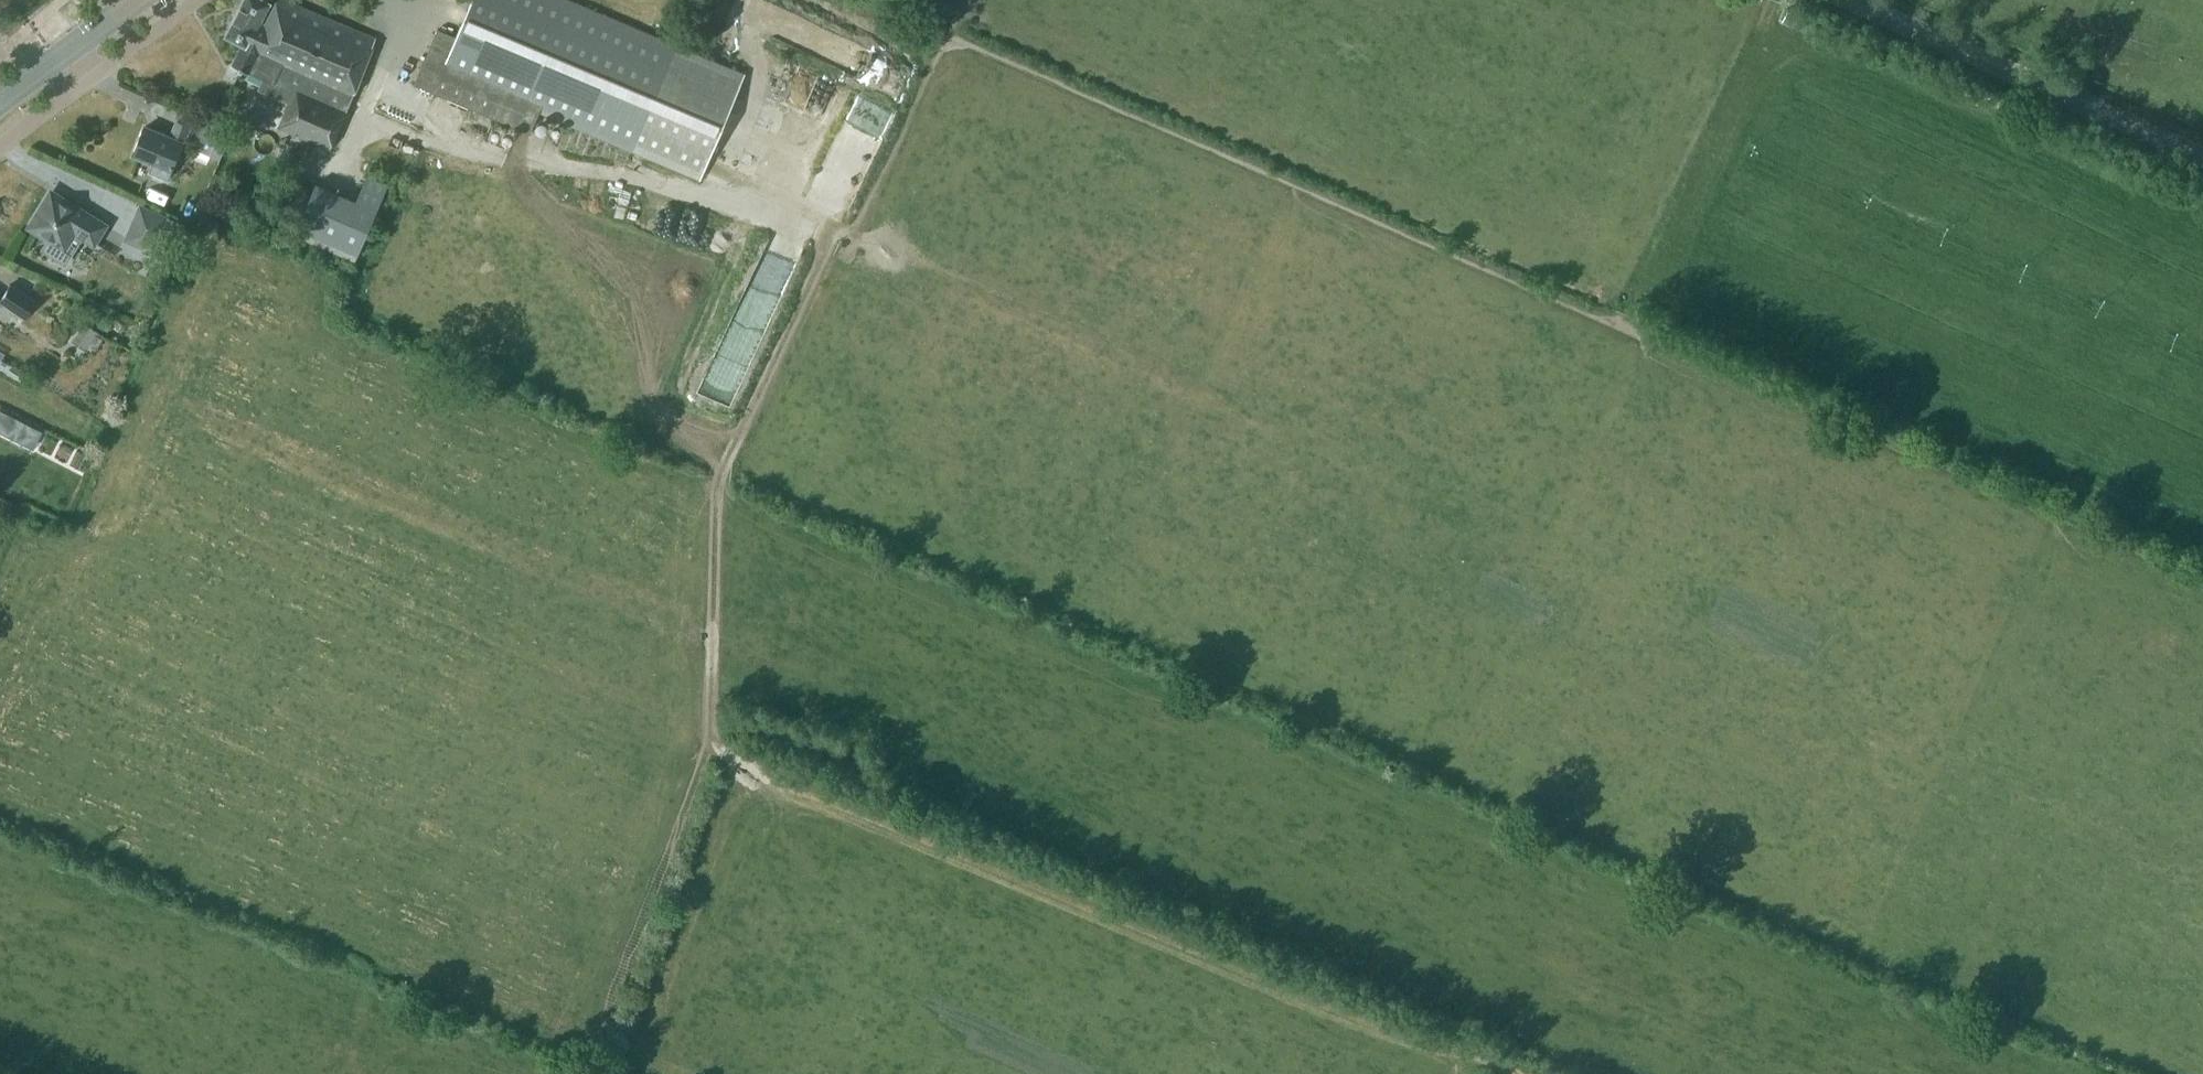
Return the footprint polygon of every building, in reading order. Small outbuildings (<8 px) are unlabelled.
[(269,0),(244,0),(226,34),(243,43),(233,65),(250,73),(251,70),(265,76),(260,88),(291,103),(281,128),(332,148),(377,35),(290,0),(278,0),(266,24),(261,22),(271,1),(269,0)] [(634,148),(701,176),(746,70),(577,0),(472,0),(458,35),(439,27),(416,82),(531,130),(540,109),(634,148)] [(1837,32),(1790,7),(1783,20),(1830,46),(1837,32)] [(903,88),(913,59),(818,28),(809,57),(903,88)] [(860,90),(832,137),(871,161),(900,113),(860,90)] [(237,109),(242,98),(235,95),(230,106),(237,109)] [(183,141),(191,122),(180,117),(172,136),(146,125),(134,152),(155,161),(152,169),(153,170),(154,176),(162,179),(167,176),(169,176),(184,141),(183,141)] [(225,147),(226,144),(232,131),(203,119),(196,135),(225,147)] [(315,162),(284,148),(277,163),(310,175),(315,162)] [(371,172),(360,199),(381,208),(392,181),(371,172)] [(52,191),(31,225),(50,237),(45,244),(46,250),(63,260),(68,259),(83,234),(94,241),(105,224),(52,191)] [(153,249),(167,216),(141,205),(127,238),(153,249)] [(10,284),(0,299),(0,301),(24,317),(35,301),(10,284)] [(87,349),(100,329),(85,320),(72,339),(87,349)] [(0,410),(0,430),(32,446),(40,430),(0,410)]
